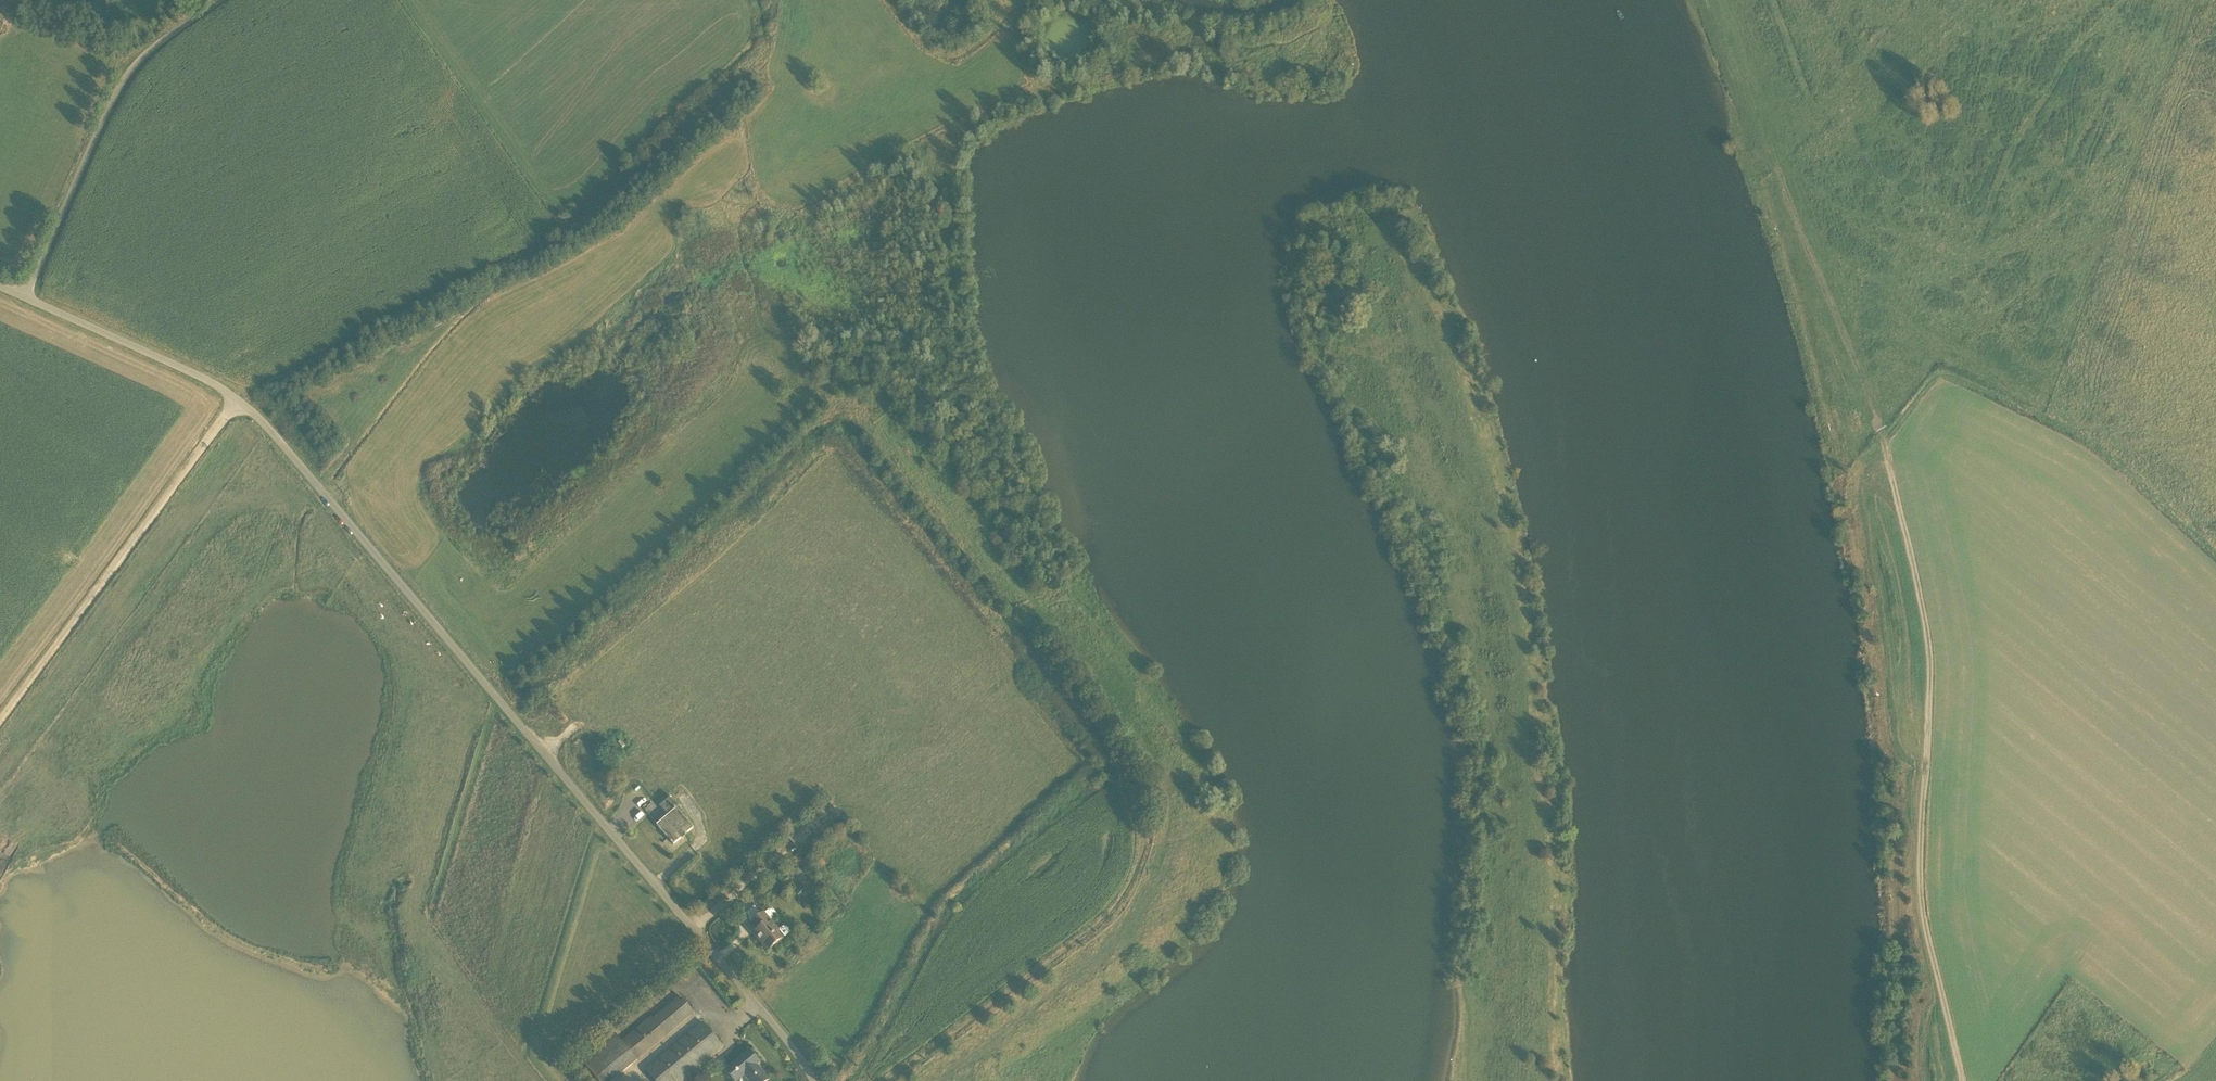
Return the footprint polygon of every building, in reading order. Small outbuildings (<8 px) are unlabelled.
[(693,828),(677,808),(668,815),(657,825),(670,841),(669,841),(671,843),(672,842),(674,845),(693,828)] [(780,931),(765,912),(752,923),(758,930),(753,934),(768,951),(783,939),(777,933),(780,931)] [(695,1012),(681,996),(653,1018),(652,1017),(622,1042),(615,1034),(581,1061),(598,1080),(612,1080),(695,1012)] [(655,1080),(683,1080),(723,1047),(703,1022),(646,1070),(655,1080)] [(756,1065),(760,1062),(750,1051),(725,1071),(734,1080),(738,1080),(745,1075),(750,1080),(767,1080),(768,1079),(756,1065)]
